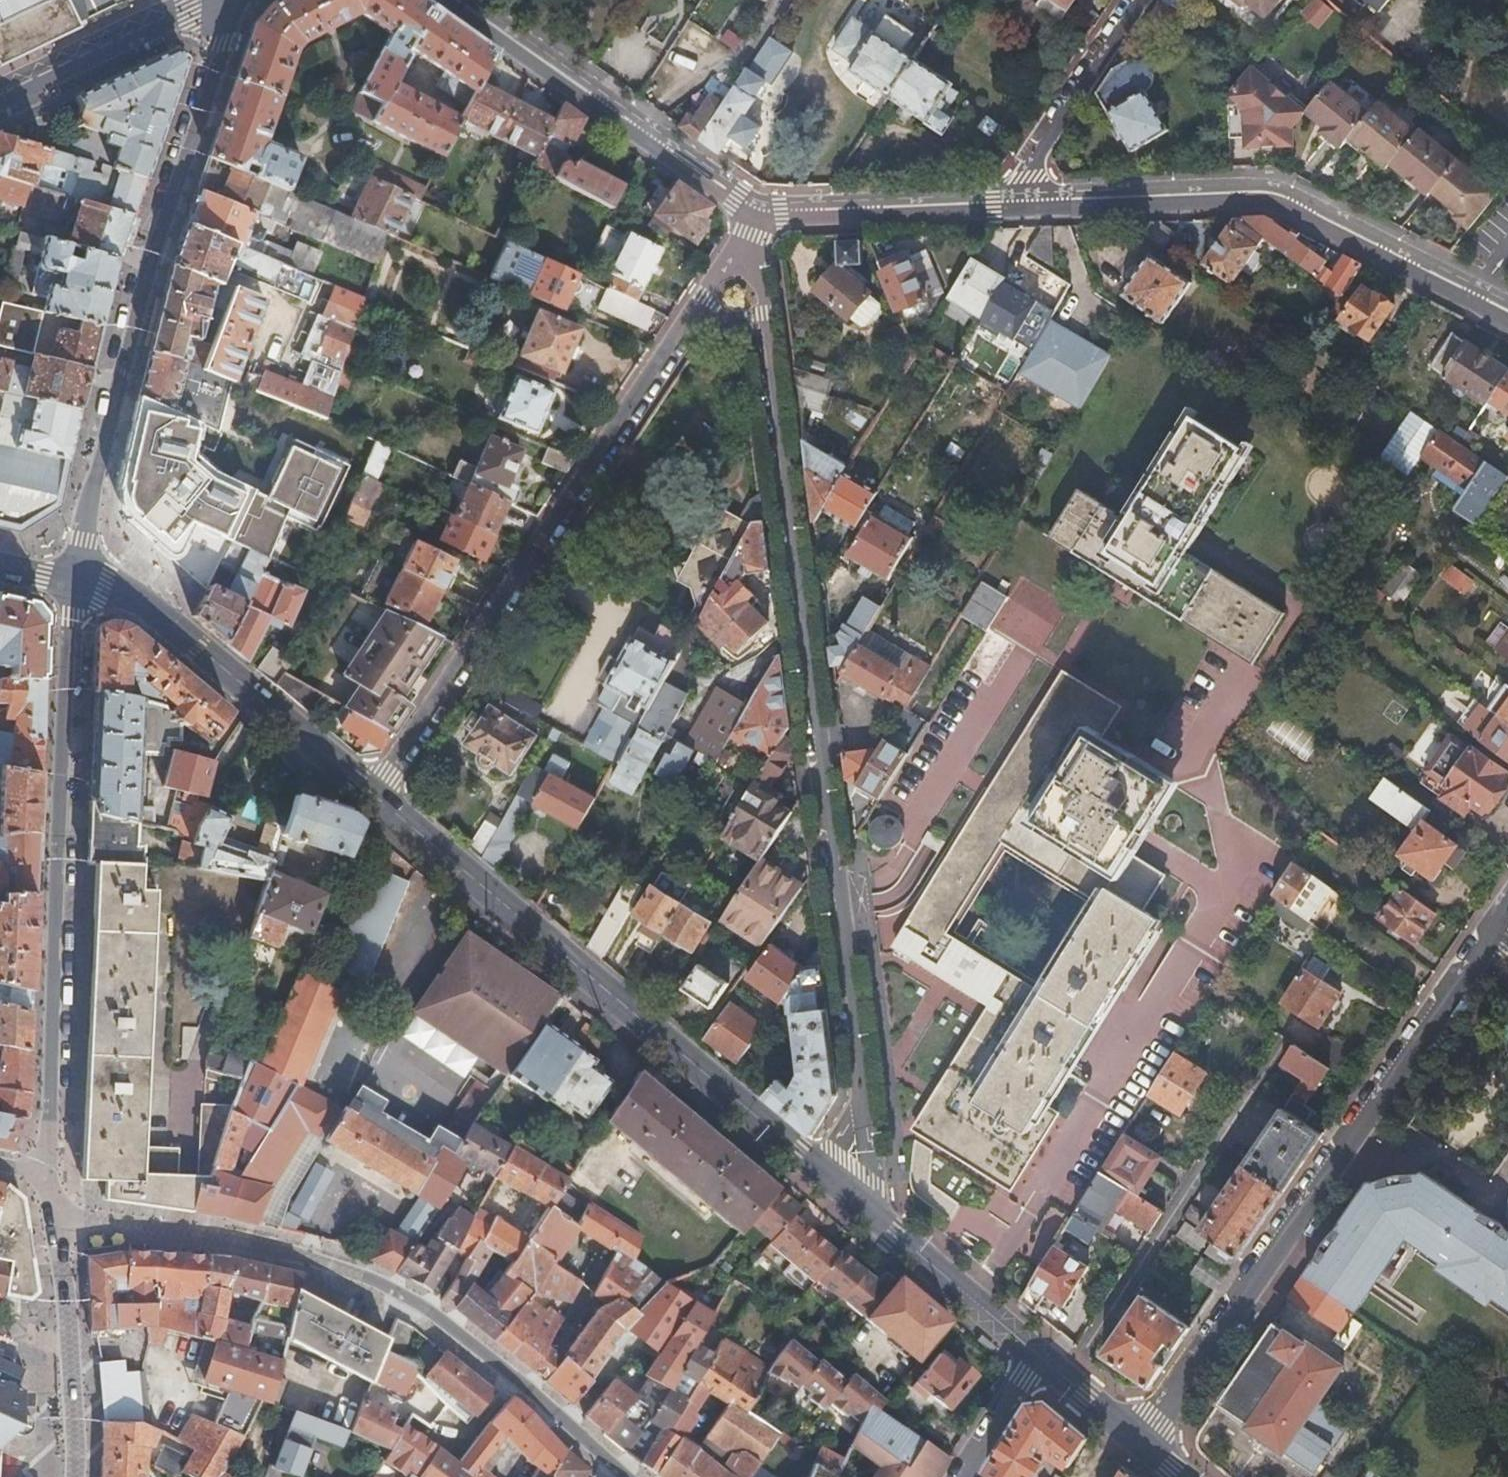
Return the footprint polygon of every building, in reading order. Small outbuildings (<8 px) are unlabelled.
[(79,27),(77,23),(72,11),(66,0),(49,0),(0,24),(0,64),(79,27)] [(394,82),(412,48),(443,70),(435,84),(465,106),(477,82),(492,54),(415,0),(278,0),(269,5),(262,13),(253,22),(220,120),(215,133),(214,136),(207,156),(237,169),(286,190),(299,157),(261,141),(294,53),(300,44),(358,13),(389,33),(358,91),(364,95),(356,112),(439,157),(458,120),(394,82)] [(1032,0),(1009,0),(1008,2),(1029,15),(1037,3),(1032,0)] [(1061,20),(1075,0),(1040,0),(1037,4),(1061,20)] [(1280,0),(1232,0),(1239,6),(1248,5),(1259,15),(1268,14),(1280,0)] [(1375,12),(1385,0),(1361,0),(1375,12)] [(1143,24),(1160,37),(1176,14),(1158,2),(1143,24)] [(849,71),(888,97),(914,59),(903,52),(915,34),(887,15),(874,33),(854,19),(834,50),(854,64),(849,71)] [(719,44),(735,53),(744,37),(728,28),(719,44)] [(934,29),(924,43),(948,59),(957,45),(934,29)] [(1060,59),(1068,65),(1087,37),(1079,31),(1060,59)] [(751,62),(747,68),(765,80),(770,83),(791,50),(770,36),(753,63),(751,62)] [(173,49),(74,97),(79,107),(62,155),(93,164),(100,166),(109,169),(110,168),(114,169),(143,178),(151,157),(155,146),(162,123),(167,111),(185,59),(180,56),(173,49)] [(1108,112),(1144,92),(1146,90),(1148,89),(1150,86),(1152,84),(1152,81),(1153,79),(1152,76),(1152,74),(1145,63),(1143,61),(1140,59),(1137,58),(1134,58),(1131,58),(1128,59),(1113,69),(1097,93),(1108,112)] [(914,59),(888,97),(925,122),(923,124),(942,136),(950,124),(954,126),(960,117),(948,109),(958,93),(950,88),(952,85),(914,59)] [(1054,66),(1062,72),(1067,65),(1068,65),(1060,59),(1054,66)] [(1244,139),(1245,149),(1292,147),(1291,129),(1304,113),(1307,110),(1290,95),(1287,98),(1270,83),(1273,80),(1255,64),(1227,98),(1228,139),(1244,139)] [(736,86),(753,97),(765,80),(747,68),(736,86)] [(497,140),(516,101),(477,82),(465,106),(458,120),(497,140)] [(1339,150),(1347,139),(1368,114),(1330,82),(1307,110),(1304,113),(1323,129),(1319,133),(1339,150)] [(753,97),(736,86),(723,104),(700,140),(719,153),(727,140),(743,115),(755,99),(753,97)] [(1144,92),(1108,112),(1130,151),(1167,131),(1144,92)] [(689,114),(681,126),(700,140),(723,104),(711,95),(695,119),(689,114)] [(497,140),(534,158),(541,144),(545,135),(553,120),(516,101),(497,140)] [(1389,165),(1415,133),(1377,102),(1368,114),(1347,139),(1385,170),(1389,165)] [(541,144),(534,158),(530,166),(537,170),(542,174),(550,178),(557,164),(566,158),(559,154),(563,145),(568,147),(582,118),(579,116),(561,103),(553,120),(545,135),(548,137),(546,141),(551,143),(549,149),(541,144)] [(727,140),(743,151),(746,146),(760,126),(743,115),(727,140)] [(579,148),(587,152),(592,150),(602,132),(591,124),(579,148)] [(1389,165),(1427,197),(1430,193),(1457,161),(1419,129),(1415,133),(1389,165)] [(143,178),(114,169),(110,168),(109,169),(100,166),(98,173),(91,171),(93,164),(18,142),(0,137),(0,176),(28,184),(36,164),(43,160),(80,171),(70,196),(80,199),(103,206),(131,214),(132,210),(138,194),(143,178)] [(743,151),(752,157),(755,152),(746,146),(743,151)] [(237,169),(207,156),(202,173),(196,189),(272,221),(280,224),(284,213),(290,215),(286,226),(372,262),(382,232),(349,218),(286,190),(237,169)] [(622,181),(635,189),(649,166),(635,156),(622,181)] [(369,178),(410,198),(416,201),(423,187),(363,159),(356,172),(369,178)] [(1457,161),(1430,193),(1457,214),(1454,218),(1468,230),(1497,193),(1457,161)] [(618,187),(573,162),(568,170),(557,164),(550,178),(607,209),(618,187)] [(131,214),(103,206),(80,199),(70,196),(28,184),(0,176),(0,200),(19,205),(17,215),(54,226),(57,216),(68,220),(66,224),(72,225),(66,244),(116,258),(131,214)] [(391,236),(410,198),(369,178),(349,218),(382,232),(391,236)] [(651,216),(692,245),(702,230),(700,220),(708,207),(674,183),(651,216)] [(272,221),(196,189),(191,205),(186,218),(184,225),(233,245),(308,276),(317,253),(295,243),(291,254),(258,240),(262,231),(267,234),(272,221)] [(1234,219),(1262,238),(1271,225),(1273,222),(1265,217),(1234,218),(1234,219)] [(1215,273),(1232,285),(1242,272),(1254,280),(1276,248),(1262,238),(1234,219),(1203,265),(1210,270),(1209,272),(1213,275),(1215,273)] [(1130,225),(1163,248),(1173,233),(1159,224),(1130,225)] [(233,245),(184,225),(177,247),(174,254),(171,263),(214,283),(217,284),(224,267),(305,300),(313,278),(308,276),(233,245)] [(1271,225),(1262,238),(1276,248),(1284,254),(1294,240),(1271,225)] [(1027,252),(1051,268),(1051,226),(1043,226),(1027,252)] [(44,298),(41,311),(99,325),(101,318),(102,312),(107,292),(112,273),(114,265),(116,258),(66,244),(43,237),(18,230),(14,247),(39,253),(36,269),(30,294),(44,298)] [(625,232),(623,235),(616,231),(598,266),(605,269),(604,272),(613,277),(606,290),(633,302),(660,250),(625,232)] [(1321,260),(1294,240),(1284,254),(1315,277),(1322,267),(1327,259),(1323,256),(1321,260)] [(518,247),(505,241),(488,277),(560,309),(566,295),(570,297),(574,296),(579,284),(577,281),(573,280),(575,274),(544,259),(538,271),(534,269),(532,274),(537,276),(535,280),(514,272),(516,268),(510,266),(518,247)] [(833,264),(849,265),(861,264),(860,241),(832,242),(833,264)] [(931,311),(925,296),(942,289),(928,256),(911,263),(907,251),(879,262),(904,323),(931,311)] [(1161,324),(1188,284),(1150,257),(1123,297),(1161,324)] [(1333,274),(1322,267),(1315,277),(1324,282),(1341,295),(1360,266),(1343,257),(1333,274)] [(983,316),(1004,280),(970,259),(948,295),(983,316)] [(1052,275),(1033,262),(1021,282),(1058,306),(1069,286),(1052,275)] [(214,283),(171,263),(170,268),(165,285),(163,294),(160,308),(149,350),(187,360),(203,365),(213,339),(207,337),(205,344),(198,341),(207,304),(223,310),(230,289),(217,284),(214,283)] [(867,281),(849,265),(833,264),(823,275),(827,278),(816,291),(849,319),(857,310),(858,316),(858,317),(862,319),(865,316),(865,311),(875,299),(861,286),(867,281)] [(377,282),(368,278),(361,297),(358,306),(367,309),(377,282)] [(1324,282),(1319,289),(1336,302),(1327,315),(1334,321),(1349,301),(1341,295),(1324,282)] [(249,377),(245,388),(321,418),(347,338),(348,338),(358,306),(361,297),(334,286),(309,349),(318,352),(316,358),(312,356),(300,386),(264,372),(261,377),(254,374),(249,377)] [(1338,320),(1368,341),(1393,305),(1375,293),(1374,295),(1361,286),(1338,320)] [(213,339),(203,365),(202,370),(230,381),(232,382),(262,299),(231,288),(230,289),(223,310),(213,339)] [(633,302),(606,290),(604,289),(595,307),(642,330),(652,311),(633,302)] [(31,355),(87,368),(93,347),(99,325),(41,311),(1,301),(0,304),(0,347),(31,355)] [(557,373),(559,374),(577,329),(536,311),(513,367),(553,383),(557,373)] [(799,336),(807,337),(813,330),(809,323),(801,321),(795,328),(799,336)] [(1110,356),(1050,321),(1018,375),(1078,411),(1110,356)] [(907,331),(904,323),(888,329),(904,369),(915,351),(907,331)] [(911,330),(907,331),(915,351),(916,349),(921,341),(915,341),(911,330)] [(1488,400),(1507,370),(1451,334),(1429,367),(1457,385),(1453,391),(1461,395),(1465,390),(1485,404),(1488,400)] [(921,340),(921,341),(916,349),(950,370),(955,362),(921,340)] [(448,341),(444,353),(490,372),(495,360),(448,341)] [(1307,359),(1335,378),(1343,367),(1316,348),(1313,353),(1312,352),(1307,359)] [(187,360),(149,350),(144,370),(137,396),(175,413),(215,431),(230,381),(202,370),(203,365),(187,360)] [(22,395),(33,398),(42,400),(78,408),(81,394),(86,374),(87,368),(31,355),(28,368),(0,361),(0,390),(22,395)] [(796,385),(826,397),(832,383),(794,367),(796,385)] [(1507,370),(1488,400),(1507,414),(1507,371),(1507,370)] [(512,376),(495,417),(534,433),(551,391),(512,376)] [(835,401),(826,397),(796,385),(799,403),(828,416),(835,401)] [(18,532),(46,514),(56,507),(60,491),(63,477),(66,460),(67,457),(71,438),(77,413),(78,408),(42,400),(33,398),(22,395),(0,390),(0,527),(18,532)] [(1420,459),(1438,433),(1410,413),(1380,455),(1408,475),(1420,459)] [(1100,498),(1070,546),(1180,618),(1214,566),(1183,547),(1247,447),(1196,414),(1129,520),(1117,513),(1119,510),(1100,498)] [(1462,514),(1475,522),(1505,477),(1458,445),(1457,446),(1438,433),(1420,459),(1466,490),(1458,500),(1462,514)] [(346,467),(361,474),(373,442),(359,435),(346,467)] [(519,451),(513,449),(516,443),(502,437),(500,443),(486,437),(473,468),(459,461),(451,478),(453,479),(506,504),(509,505),(515,491),(513,487),(505,484),(519,451)] [(805,454),(814,520),(821,509),(843,472),(847,466),(803,439),(805,454)] [(361,475),(375,482),(388,449),(374,441),(373,442),(361,474),(361,475)] [(536,462),(564,474),(574,459),(542,446),(536,462)] [(195,507),(211,471),(166,451),(144,501),(214,532),(220,518),(195,507)] [(845,473),(855,479),(862,466),(852,460),(845,473)] [(843,472),(821,509),(855,530),(877,493),(855,479),(845,473),(843,472)] [(452,517),(491,535),(506,504),(453,479),(449,489),(462,494),(452,517)] [(1051,534),(1070,546),(1100,498),(1082,486),(1051,534)] [(654,634),(638,626),(632,637),(631,637),(619,660),(609,655),(596,679),(606,685),(595,704),(603,708),(583,745),(597,752),(614,762),(635,723),(641,727),(688,642),(689,638),(702,615),(714,591),(717,587),(760,506),(759,495),(750,500),(740,518),(726,510),(724,503),(703,509),(707,523),(702,533),(688,537),(692,551),(687,561),(673,565),(677,579),(676,580),(690,588),(695,605),(681,628),(677,633),(660,623),(654,634)] [(343,520),(355,525),(360,510),(349,504),(343,520)] [(877,516),(908,535),(914,524),(883,505),(877,516)] [(702,615),(736,650),(766,621),(746,600),(752,595),(738,581),(746,573),(769,570),(760,506),(717,587),(724,594),(721,598),(714,591),(702,615)] [(873,571),(887,580),(912,538),(908,535),(877,516),(872,514),(848,556),(863,565),(873,571)] [(487,543),(491,535),(452,517),(449,515),(438,540),(480,559),(481,558),(486,557),(490,549),(487,543)] [(925,534),(935,540),(945,523),(935,517),(925,534)] [(207,533),(180,520),(173,535),(169,557),(169,558),(172,561),(190,577),(206,591),(200,602),(193,617),(224,644),(244,605),(261,570),(266,561),(248,552),(229,543),(208,534),(207,533)] [(346,542),(352,545),(354,538),(348,535),(346,542)] [(399,569),(440,589),(453,561),(413,542),(399,569)] [(423,625),(440,589),(399,569),(376,557),(355,598),(380,610),(382,605),(423,625)] [(1379,592),(1398,607),(1419,578),(1399,563),(1379,592)] [(873,571),(863,565),(858,574),(869,580),(873,571)] [(1214,566),(1180,618),(1252,665),(1285,613),(1214,566)] [(224,644),(247,662),(257,641),(265,623),(278,628),(281,623),(287,626),(303,590),(261,570),(244,605),(224,644)] [(1448,582),(1463,593),(1471,582),(1456,571),(1448,582)] [(979,582),(1004,599),(1008,593),(981,576),(978,581),(979,582)] [(1006,600),(1004,599),(979,582),(961,612),(987,629),(1006,600)] [(9,665),(9,676),(5,675),(5,679),(45,680),(45,620),(45,614),(40,606),(35,600),(0,592),(0,665),(9,665)] [(843,672),(868,631),(881,608),(865,600),(850,627),(846,625),(839,637),(846,640),(842,647),(830,648),(835,685),(843,672)] [(342,710),(388,736),(389,737),(409,706),(398,699),(437,637),(383,611),(341,677),(357,688),(342,710)] [(94,682),(93,689),(127,695),(133,696),(140,698),(161,705),(164,708),(171,715),(177,719),(178,719),(194,731),(207,740),(229,713),(217,704),(133,633),(130,630),(124,626),(120,624),(119,623),(115,622),(114,621),(111,621),(109,621),(106,622),(97,624),(94,682)] [(904,707),(904,706),(929,665),(868,631),(843,672),(904,707)] [(1497,655),(1507,662),(1507,640),(1497,655)] [(682,741),(684,737),(669,728),(686,696),(678,692),(680,688),(681,689),(695,663),(700,665),(706,654),(688,642),(641,727),(663,739),(666,733),(675,737),(682,741)] [(291,660),(270,646),(255,669),(274,685),(282,674),(291,660)] [(741,735),(772,754),(789,726),(784,689),(779,654),(745,713),(732,735),(738,739),(741,735)] [(1172,784),(1099,739),(1120,706),(1064,671),(895,945),(950,980),(990,1005),(912,1128),(1009,1190),(1057,1114),(1044,1106),(1159,919),(1144,908),(1165,875),(1130,853),(1172,784)] [(282,674),(274,685),(307,713),(318,695),(282,674)] [(1470,688),(1492,698),(1498,685),(1477,675),(1470,688)] [(477,676),(471,684),(534,719),(539,710),(477,676)] [(42,739),(43,727),(45,680),(5,679),(0,679),(0,732),(42,739)] [(97,812),(135,822),(136,813),(138,761),(140,698),(133,696),(127,695),(93,689),(93,695),(92,709),(89,775),(89,788),(88,799),(96,800),(97,812)] [(1501,699),(1498,696),(1494,697),(1485,708),(1507,725),(1507,689),(1501,699)] [(682,741),(718,760),(732,735),(745,713),(714,696),(689,739),(684,737),(682,741)] [(161,705),(140,698),(138,761),(143,761),(143,752),(159,752),(159,742),(165,743),(165,736),(177,736),(177,719),(171,715),(164,708),(161,705)] [(1485,708),(1485,709),(1472,700),(1455,723),(1470,734),(1469,735),(1507,763),(1507,725),(1485,708)] [(535,735),(488,705),(480,718),(473,713),(464,728),(471,732),(462,745),(478,755),(478,757),(477,759),(477,761),(477,763),(478,765),(479,766),(481,768),(484,769),(486,769),(488,769),(490,769),(492,768),(493,767),(494,765),(510,775),(535,735)] [(359,745),(355,754),(356,754),(378,752),(388,736),(342,710),(336,706),(327,722),(350,734),(348,738),(359,745)] [(878,749),(857,784),(881,800),(929,722),(904,706),(904,707),(878,749)] [(1300,763),(1315,749),(1281,713),(1266,727),(1300,763)] [(724,832),(761,857),(791,811),(779,804),(783,797),(770,789),(787,763),(793,763),(789,726),(772,754),(724,832)] [(621,765),(612,782),(634,793),(646,771),(654,775),(653,778),(673,789),(695,748),(682,741),(675,737),(659,766),(651,761),(663,739),(641,727),(621,765)] [(42,739),(0,732),(0,766),(1,766),(41,772),(41,761),(42,739)] [(1481,813),(1507,776),(1470,748),(1469,750),(1466,748),(1466,747),(1465,746),(1464,747),(1452,737),(1450,735),(1449,737),(1450,737),(1441,749),(1440,749),(1439,751),(1440,751),(1436,757),(1435,756),(1434,757),(1435,758),(1426,770),(1425,769),(1425,771),(1426,772),(1439,781),(1439,782),(1440,783),(1441,782),(1443,784),(1442,786),(1446,788),(1445,789),(1446,790),(1441,796),(1440,796),(1439,798),(1441,799),(1441,798),(1461,813),(1462,815),(1464,812),(1470,816),(1475,809),(1481,813)] [(844,756),(850,796),(857,784),(878,749),(844,753),(844,756)] [(212,761),(171,751),(162,786),(204,797),(212,761)] [(614,762),(597,752),(589,767),(606,777),(614,762)] [(533,764),(516,795),(527,801),(578,829),(595,798),(560,778),(568,761),(554,754),(544,770),(533,764)] [(39,831),(39,822),(40,807),(40,791),(41,772),(1,766),(0,766),(0,773),(0,779),(0,835),(30,830),(39,831)] [(1392,863),(1413,878),(1419,870),(1432,880),(1444,863),(1452,868),(1464,852),(1423,821),(1429,812),(1384,779),(1370,799),(1416,829),(1392,863)] [(293,795),(292,799),(280,835),(346,857),(361,824),(348,814),(293,795)] [(526,803),(527,801),(516,795),(498,828),(481,859),(492,867),(508,848),(507,842),(521,831),(519,826),(528,811),(526,803)] [(228,815),(208,808),(206,809),(193,833),(193,838),(193,844),(200,848),(196,867),(264,882),(268,872),(270,863),(278,841),(280,835),(292,799),(287,797),(281,800),(274,822),(265,819),(256,847),(221,836),(228,815)] [(135,822),(97,812),(96,800),(88,799),(87,819),(86,843),(85,861),(95,861),(139,865),(141,846),(133,845),(135,822)] [(136,813),(135,822),(153,827),(154,810),(154,806),(143,804),(143,815),(136,813)] [(185,804),(181,817),(177,833),(185,839),(193,844),(193,838),(193,833),(206,809),(185,804)] [(181,817),(154,810),(153,827),(172,830),(177,833),(181,817)] [(906,830),(906,827),(905,825),(904,823),(902,821),(900,819),(898,817),(895,816),(892,815),(889,815),(887,815),(883,816),(881,817),(878,818),(876,820),(875,822),(874,824),(873,826),(872,829),(872,832),(872,834),(872,837),(873,840),(874,842),(876,844),(878,846),(880,848),(882,849),(885,850),(888,850),(891,850),(893,850),(896,849),(898,848),(900,847),(902,845),(903,843),(905,840),(906,838),(906,835),(907,832),(906,830)] [(482,819),(466,847),(481,859),(498,828),(482,819)] [(37,893),(37,877),(37,870),(38,865),(38,861),(39,831),(30,830),(0,835),(0,902),(6,903),(7,893),(37,893)] [(193,844),(185,839),(180,862),(196,867),(200,848),(193,844)] [(288,845),(278,841),(270,863),(281,867),(288,845)] [(688,876),(694,881),(710,856),(703,852),(688,876)] [(760,858),(735,896),(722,916),(763,944),(803,887),(760,858)] [(103,1200),(191,1211),(196,1184),(197,1175),(177,1174),(178,1147),(143,1145),(148,1037),(150,976),(152,933),(152,920),(154,885),(148,884),(148,877),(139,876),(139,865),(95,861),(93,917),(93,923),(92,930),(90,973),(89,999),(88,1034),(81,1179),(83,1179),(104,1180),(104,1188),(103,1200)] [(1272,896),(1304,919),(1328,887),(1293,862),(1272,896)] [(333,887),(341,868),(334,866),(327,884),(333,887)] [(406,883),(370,867),(328,964),(364,980),(406,883)] [(323,894),(308,888),(291,881),(268,872),(264,882),(255,911),(291,925),(308,931),(323,894)] [(293,876),(291,881),(308,888),(309,884),(309,879),(297,874),(293,876)] [(648,933),(658,939),(664,931),(681,903),(651,885),(640,902),(636,900),(630,910),(654,924),(648,933)] [(1434,915),(1435,914),(1400,888),(1379,920),(1413,944),(1434,915)] [(681,903),(664,931),(698,954),(712,933),(706,929),(710,922),(716,926),(722,916),(735,896),(723,889),(707,915),(683,900),(681,903)] [(31,989),(32,974),(33,952),(34,942),(34,929),(35,926),(35,918),(37,893),(7,893),(6,903),(0,902),(0,983),(31,989)] [(291,926),(291,925),(255,911),(254,914),(247,936),(276,947),(284,927),(286,927),(291,926)] [(210,921),(211,935),(227,935),(227,932),(226,932),(225,931),(223,928),(223,927),(222,927),(221,926),(218,923),(215,922),(214,922),(212,921),(210,921)] [(556,1000),(466,937),(459,947),(459,948),(458,949),(413,1013),(504,1076),(505,1074),(541,1022),(556,1000)] [(211,954),(212,941),(201,940),(201,953),(211,954)] [(239,963),(243,948),(226,942),(222,957),(239,963)] [(770,943),(748,976),(781,1001),(805,969),(770,943)] [(791,1014),(818,1010),(817,998),(815,985),(822,985),(818,951),(805,969),(781,1001),(781,1002),(784,1015),(791,1014)] [(1305,968),(1322,980),(1330,967),(1314,956),(1310,961),(1306,958),(1301,966),(1305,968)] [(678,986),(711,1007),(727,984),(699,966),(687,984),(681,980),(678,986)] [(338,994),(299,968),(264,1051),(258,1066),(297,1087),(297,1086),(298,1086),(338,994)] [(1322,980),(1305,968),(1300,976),(1298,975),(1297,976),(1299,978),(1283,1001),(1318,1025),(1340,992),(1322,980)] [(31,989),(0,983),(0,1004),(29,1012),(30,1000),(31,989)] [(27,1051),(27,1046),(28,1043),(29,1018),(29,1012),(0,1004),(0,1047),(27,1051)] [(705,1037),(738,1061),(762,1027),(730,1004),(705,1037)] [(818,1010),(791,1014),(795,1045),(798,1072),(796,1078),(791,1089),(779,1078),(763,1097),(810,1136),(837,1096),(832,1060),(825,1009),(818,1010)] [(543,1101),(544,1099),(579,1049),(541,1022),(505,1074),(543,1101)] [(190,1058),(200,1026),(183,1025),(182,1057),(190,1058)] [(207,1068),(242,1081),(249,1061),(258,1066),(264,1051),(248,1044),(242,1058),(211,1046),(205,1067),(207,1068)] [(798,1072),(795,1045),(787,1047),(791,1079),(796,1078),(798,1072)] [(1281,1110),(1303,1125),(1312,1112),(1303,1106),(1306,1102),(1306,1101),(1328,1068),(1293,1045),(1280,1065),(1304,1080),(1294,1093),(1293,1092),(1281,1110)] [(27,1095),(29,1068),(30,1052),(27,1051),(0,1047),(0,1089),(27,1095)] [(582,1052),(579,1049),(544,1099),(557,1108),(560,1104),(582,1118),(608,1081),(587,1066),(592,1060),(582,1052)] [(1149,1093),(1181,1113),(1206,1073),(1174,1053),(1149,1093)] [(196,1184),(191,1211),(221,1216),(237,1181),(243,1172),(231,1166),(239,1144),(255,1153),(297,1087),(258,1066),(249,1061),(242,1081),(240,1086),(234,1103),(204,1185),(196,1184)] [(206,1073),(240,1086),(242,1081),(207,1068),(206,1073)] [(744,1226),(775,1189),(637,1072),(605,1120),(738,1234),(744,1226)] [(221,1216),(255,1224),(270,1187),(305,1130),(315,1135),(332,1104),(298,1086),(297,1086),(297,1087),(255,1153),(243,1172),(237,1181),(221,1216)] [(24,1118),(25,1114),(26,1108),(27,1095),(0,1089),(0,1113),(24,1118)] [(447,1129),(464,1139),(472,1123),(485,1104),(469,1093),(444,1128),(447,1129)] [(438,1145),(350,1094),(342,1109),(430,1160),(438,1145)] [(204,1185),(234,1103),(201,1101),(197,1175),(196,1184),(204,1185)] [(430,1160),(342,1109),(325,1140),(327,1141),(326,1141),(325,1142),(324,1143),(324,1144),(323,1145),(324,1146),(324,1147),(324,1148),(325,1148),(325,1149),(326,1149),(327,1149),(328,1149),(329,1149),(330,1148),(330,1147),(331,1146),(331,1145),(331,1144),(331,1143),(356,1158),(408,1189),(407,1189),(406,1189),(405,1190),(405,1191),(404,1192),(404,1193),(404,1194),(405,1194),(405,1195),(405,1196),(406,1196),(406,1197),(407,1197),(408,1197),(409,1197),(410,1196),(411,1196),(411,1195),(412,1195),(412,1194),(412,1193),(412,1192),(412,1191),(440,1208),(453,1191),(467,1162),(467,1160),(456,1153),(455,1155),(438,1145),(430,1160)] [(1211,1241),(1237,1258),(1320,1136),(1303,1125),(1281,1110),(1280,1109),(1252,1150),(1234,1177),(1207,1216),(1196,1209),(1186,1224),(1207,1238),(1211,1241)] [(24,1118),(0,1113),(0,1148),(4,1148),(11,1150),(16,1138),(24,1118)] [(494,1177),(511,1147),(472,1123),(464,1139),(456,1153),(467,1160),(467,1162),(494,1177)] [(447,1129),(438,1145),(455,1155),(456,1153),(464,1139),(447,1129)] [(1100,1171),(1139,1195),(1163,1156),(1124,1132),(1100,1171)] [(491,1249),(509,1263),(524,1240),(546,1208),(566,1178),(526,1155),(529,1149),(515,1141),(511,1147),(494,1177),(532,1198),(515,1225),(510,1222),(507,1227),(476,1207),(452,1248),(466,1257),(478,1239),(491,1249)] [(288,1216),(308,1224),(331,1171),(311,1162),(288,1216)] [(1100,1171),(1072,1216),(1091,1227),(1100,1233),(1114,1209),(1149,1231),(1163,1210),(1139,1195),(1100,1171)] [(1507,1220),(1504,1226),(1425,1171),(1368,1181),(1288,1296),(1339,1330),(1355,1307),(1357,1308),(1407,1237),(1442,1262),(1438,1267),(1507,1317),(1507,1218),(1507,1220)] [(1,1292),(28,1297),(35,1290),(28,1245),(21,1197),(4,1184),(0,1198),(0,1258),(9,1260),(1,1292)] [(766,1245),(791,1215),(797,1208),(775,1189),(744,1226),(766,1245)] [(423,1249),(414,1244),(394,1272),(403,1278),(405,1276),(428,1289),(452,1248),(471,1216),(457,1207),(449,1219),(446,1218),(434,1236),(432,1235),(423,1249)] [(614,1252),(630,1262),(640,1239),(586,1207),(574,1227),(614,1252)] [(524,1240),(551,1258),(552,1259),(574,1227),(546,1208),(524,1240)] [(785,1267),(813,1234),(791,1215),(766,1245),(763,1248),(785,1267)] [(1072,1216),(1065,1227),(1084,1239),(1091,1227),(1072,1216)] [(394,1272),(414,1244),(389,1230),(386,1233),(367,1220),(359,1231),(378,1244),(368,1259),(394,1272)] [(1199,1250),(1207,1238),(1186,1224),(1183,1222),(1175,1234),(1199,1250)] [(812,1283),(836,1255),(813,1234),(785,1267),(809,1287),(812,1283)] [(467,1317),(493,1338),(531,1292),(503,1271),(502,1271),(501,1271),(497,1268),(480,1291),(471,1285),(491,1249),(478,1239),(466,1257),(455,1277),(440,1298),(467,1317)] [(493,1338),(509,1352),(527,1332),(544,1345),(558,1318),(539,1305),(546,1295),(561,1272),(549,1262),(551,1258),(524,1240),(509,1263),(503,1271),(531,1292),(493,1338)] [(1203,1253),(1229,1270),(1237,1258),(1211,1241),(1203,1253)] [(1054,1245),(1020,1299),(1034,1311),(1045,1294),(1063,1305),(1088,1267),(1054,1245)] [(127,1250),(87,1255),(88,1278),(89,1297),(89,1304),(90,1322),(91,1329),(91,1331),(113,1328),(145,1324),(147,1340),(162,1343),(165,1325),(153,1322),(155,1301),(154,1281),(126,1280),(127,1250)] [(145,1250),(127,1250),(126,1280),(154,1281),(155,1301),(153,1322),(165,1325),(204,1337),(217,1340),(219,1341),(223,1319),(200,1312),(195,1312),(196,1309),(183,1307),(183,1295),(203,1295),(210,1254),(145,1250)] [(840,1298),(864,1271),(839,1251),(836,1255),(812,1283),(835,1303),(840,1298)] [(630,1262),(614,1252),(590,1292),(605,1303),(597,1307),(561,1354),(544,1345),(527,1332),(509,1352),(532,1370),(531,1371),(543,1381),(562,1356),(588,1380),(622,1330),(624,1327),(636,1315),(634,1313),(663,1282),(630,1262)] [(210,1254),(203,1295),(200,1312),(223,1319),(219,1341),(280,1359),(286,1337),(293,1307),(263,1299),(263,1297),(268,1265),(228,1255),(210,1254)] [(1,1292),(9,1260),(0,1258),(0,1291),(1,1292)] [(1189,1274),(1215,1290),(1225,1274),(1200,1258),(1189,1274)] [(263,1299),(293,1307),(298,1289),(302,1275),(302,1273),(268,1265),(263,1297),(263,1299)] [(570,1271),(567,1276),(572,1280),(576,1275),(570,1271)] [(863,1319),(894,1281),(884,1272),(876,1281),(864,1271),(840,1298),(863,1319)] [(567,1276),(561,1272),(546,1295),(567,1302),(576,1284),(572,1280),(567,1276)] [(894,1281),(863,1319),(896,1346),(898,1345),(916,1361),(950,1321),(898,1277),(894,1281)] [(645,1373),(650,1378),(652,1376),(668,1387),(694,1346),(714,1313),(663,1282),(634,1313),(636,1315),(624,1327),(658,1352),(645,1373)] [(375,1371),(376,1369),(384,1349),(392,1327),(298,1289),(293,1307),(286,1337),(375,1371)] [(1101,1356),(1148,1387),(1189,1327),(1142,1295),(1101,1356)] [(1360,1322),(1350,1315),(1339,1330),(1333,1340),(1343,1347),(1360,1322)] [(392,1327),(384,1349),(401,1356),(414,1326),(396,1317),(392,1327)] [(1343,1365),(1324,1352),(1305,1339),(1303,1341),(1289,1362),(1267,1347),(1281,1327),(1273,1321),(1216,1403),(1219,1405),(1246,1424),(1244,1427),(1282,1452),(1285,1449),(1315,1470),(1333,1444),(1346,1425),(1317,1404),(1343,1365)] [(1289,1362),(1303,1341),(1281,1327),(1267,1347),(1289,1362)] [(24,1360),(30,1344),(0,1334),(0,1352),(24,1360)] [(189,1382),(202,1385),(217,1340),(204,1337),(189,1382)] [(788,1338),(767,1368),(765,1372),(782,1381),(784,1378),(794,1386),(797,1383),(807,1391),(803,1395),(820,1409),(827,1402),(843,1415),(846,1411),(860,1424),(870,1405),(876,1409),(883,1401),(850,1373),(844,1381),(817,1359),(815,1361),(788,1338)] [(225,1400),(213,1425),(241,1438),(262,1397),(270,1401),(280,1359),(219,1341),(217,1340),(202,1385),(200,1391),(225,1400)] [(655,1472),(661,1476),(678,1476),(697,1450),(681,1437),(712,1392),(730,1404),(731,1402),(746,1411),(765,1372),(767,1368),(721,1341),(712,1357),(666,1430),(679,1438),(655,1472)] [(603,1430),(601,1432),(623,1448),(647,1421),(658,1428),(640,1461),(655,1472),(679,1438),(666,1430),(712,1357),(694,1346),(668,1387),(652,1376),(650,1378),(638,1395),(636,1397),(603,1430)] [(390,1382),(407,1390),(416,1368),(415,1368),(417,1363),(401,1356),(384,1349),(376,1369),(393,1376),(390,1382)] [(941,1349),(910,1386),(916,1392),(920,1388),(945,1408),(972,1375),(941,1349)] [(445,1351),(427,1374),(475,1412),(478,1409),(493,1389),(445,1351)] [(543,1381),(570,1403),(588,1381),(588,1380),(562,1356),(543,1381)] [(12,1432),(14,1434),(17,1435),(20,1435),(24,1435),(28,1432),(29,1431),(31,1428),(31,1423),(30,1420),(27,1416),(25,1414),(21,1414),(21,1410),(22,1389),(15,1386),(23,1367),(0,1357),(0,1442),(12,1432)] [(123,1361),(99,1364),(103,1411),(102,1420),(139,1423),(150,1427),(144,1373),(137,1373),(137,1372),(135,1372),(134,1370),(126,1371),(126,1373),(124,1373),(123,1361)] [(583,1414),(603,1430),(636,1397),(613,1380),(583,1414)] [(565,1449),(524,1404),(513,1395),(486,1424),(459,1461),(458,1461),(472,1472),(469,1476),(494,1476),(480,1465),(504,1434),(527,1458),(536,1466),(528,1476),(549,1476),(565,1449)] [(353,1430),(393,1448),(404,1430),(402,1429),(392,1423),(396,1413),(364,1398),(353,1430)] [(678,1476),(748,1476),(779,1432),(746,1411),(731,1402),(730,1404),(697,1450),(678,1476)] [(922,1440),(876,1409),(870,1405),(860,1424),(852,1440),(874,1469),(868,1476),(897,1476),(922,1440)] [(985,1471),(995,1476),(1035,1476),(1052,1449),(1055,1450),(1056,1459),(1067,1466),(1086,1437),(1049,1405),(1025,1408),(1014,1426),(985,1471)] [(392,1423),(402,1429),(413,1412),(404,1407),(399,1415),(396,1413),(392,1423)] [(202,1440),(211,1424),(191,1413),(178,1440),(194,1449),(196,1450),(198,1446),(202,1440)] [(139,1423),(102,1420),(102,1455),(147,1465),(149,1446),(154,1447),(160,1431),(150,1427),(139,1423)] [(187,1475),(187,1473),(193,1476),(230,1476),(236,1462),(230,1458),(241,1438),(213,1425),(211,1424),(202,1440),(206,1442),(202,1449),(198,1446),(196,1450),(194,1449),(181,1471),(187,1475)] [(386,1460),(407,1474),(408,1472),(416,1476),(419,1476),(438,1445),(407,1424),(404,1430),(393,1448),(386,1460)] [(897,1476),(934,1476),(946,1457),(922,1440),(897,1476)] [(472,1472),(458,1461),(459,1461),(438,1445),(419,1476),(469,1476),(472,1472)] [(842,1459),(822,1447),(817,1458),(815,1463),(834,1474),(842,1459)] [(587,1468),(565,1449),(549,1476),(582,1476),(587,1468)] [(147,1465),(102,1455),(101,1476),(145,1476),(147,1465)] [(281,1469),(270,1465),(266,1476),(277,1476),(281,1469)] [(1117,1476),(1134,1476),(1123,1467),(1117,1476)] [(1327,1468),(1321,1476),(1339,1476),(1327,1468)] [(1368,1468),(1362,1476),(1380,1476),(1368,1468)] [(174,1476),(157,1469),(155,1476),(174,1476)]
